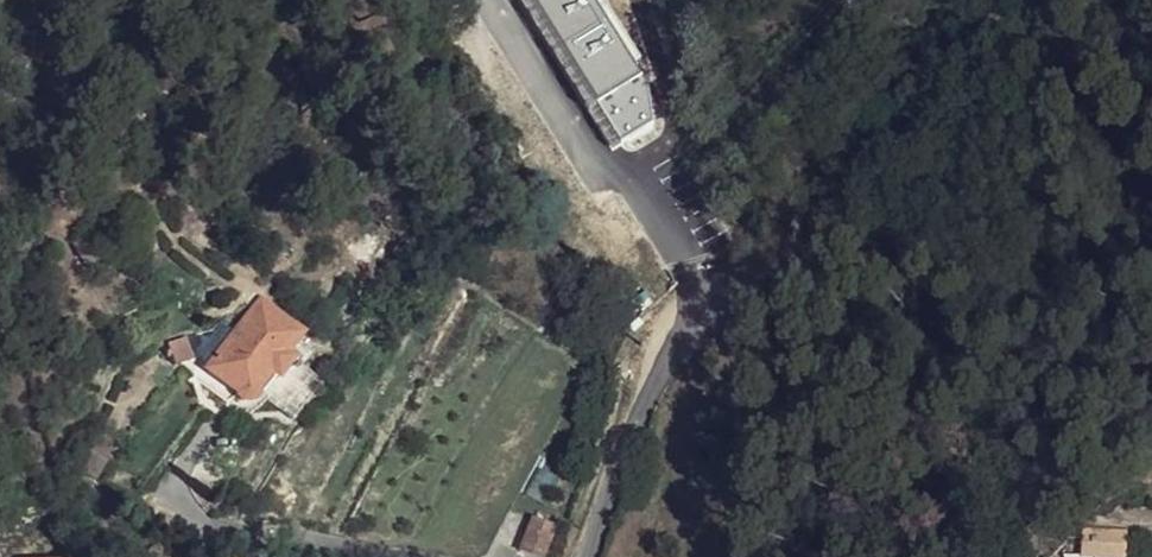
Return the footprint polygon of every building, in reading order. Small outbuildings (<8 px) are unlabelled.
[(729,253),(732,263),(745,259),(742,249),(729,253)] [(271,276),(283,264),(269,252),(258,264),(271,276)] [(259,301),(205,370),(225,386),(235,394),(235,395),(237,400),(242,403),(248,403),(252,401),(256,397),(257,392),(271,375),(278,379),(294,360),(288,353),(303,334),(259,301)] [(639,318),(628,326),(633,333),(644,324),(639,318)] [(319,383),(294,360),(278,379),(271,375),(257,392),(293,416),(319,383)] [(235,394),(225,386),(217,396),(228,405),(235,394)] [(520,553),(529,556),(545,556),(556,528),(533,519),(520,553)] [(1084,534),(1083,556),(1128,556),(1129,536),(1084,534)]
